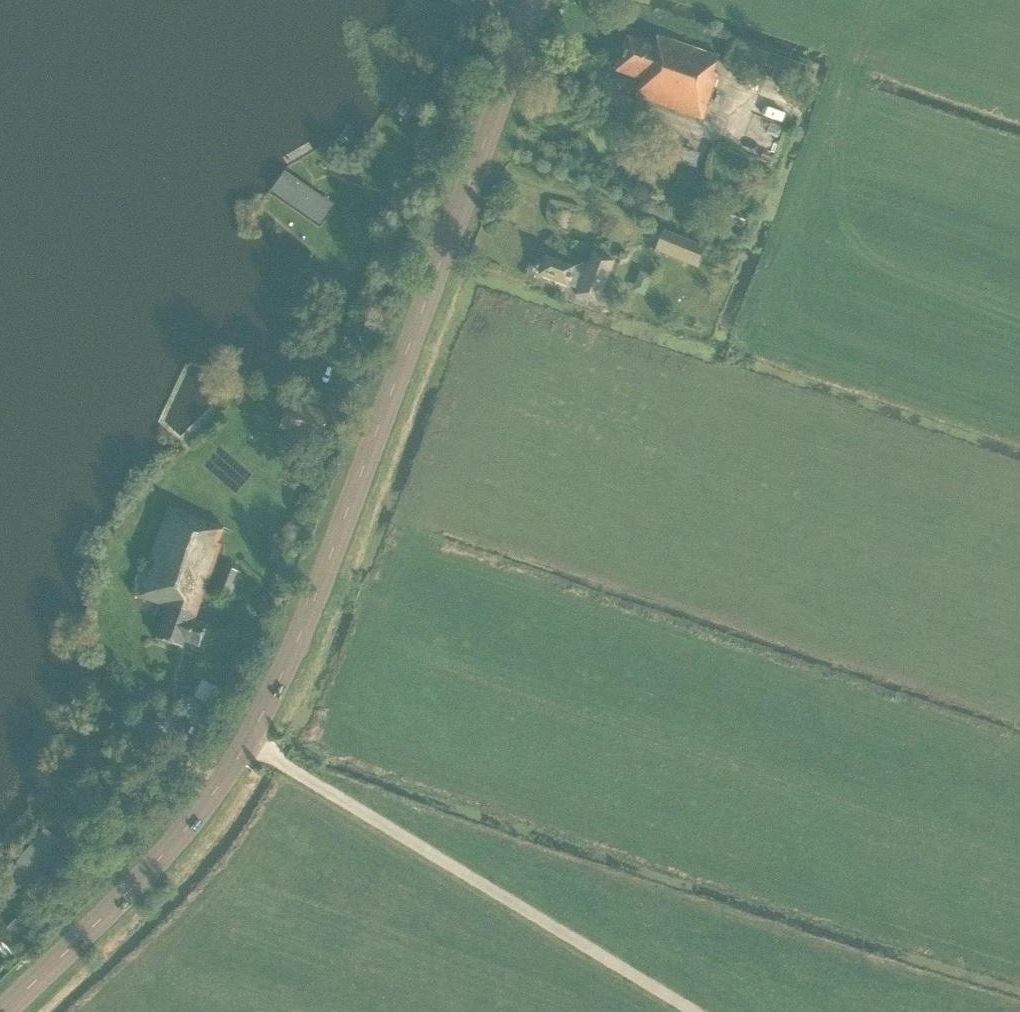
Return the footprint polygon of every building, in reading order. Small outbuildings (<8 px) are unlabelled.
[(654,45),(628,36),(616,71),(641,79),(636,95),(701,118),(716,74),(711,73),(717,56),(657,36),(654,45)] [(806,66),(734,41),(726,66),(797,91),(806,66)] [(748,142),(769,150),(783,118),(761,110),(748,142)] [(333,205),(284,171),(269,192),(318,226),(333,205)] [(654,251),(697,267),(705,245),(663,229),(654,251)] [(573,266),(546,256),(540,274),(567,284),(578,288),(576,294),(597,302),(613,261),(592,253),(587,265),(583,263),(573,267),(573,266)] [(652,276),(641,272),(634,291),(644,295),(652,276)] [(329,413),(289,399),(278,428),(318,443),(329,413)] [(224,527),(204,519),(169,507),(137,596),(168,608),(157,639),(182,648),(184,641),(199,647),(207,625),(194,621),(221,544),(218,543),(223,529),(224,527)] [(215,588),(230,594),(239,572),(224,566),(215,588)] [(14,856),(27,867),(56,837),(43,825),(14,856)] [(32,933),(16,919),(7,929),(22,943),(32,933)]
